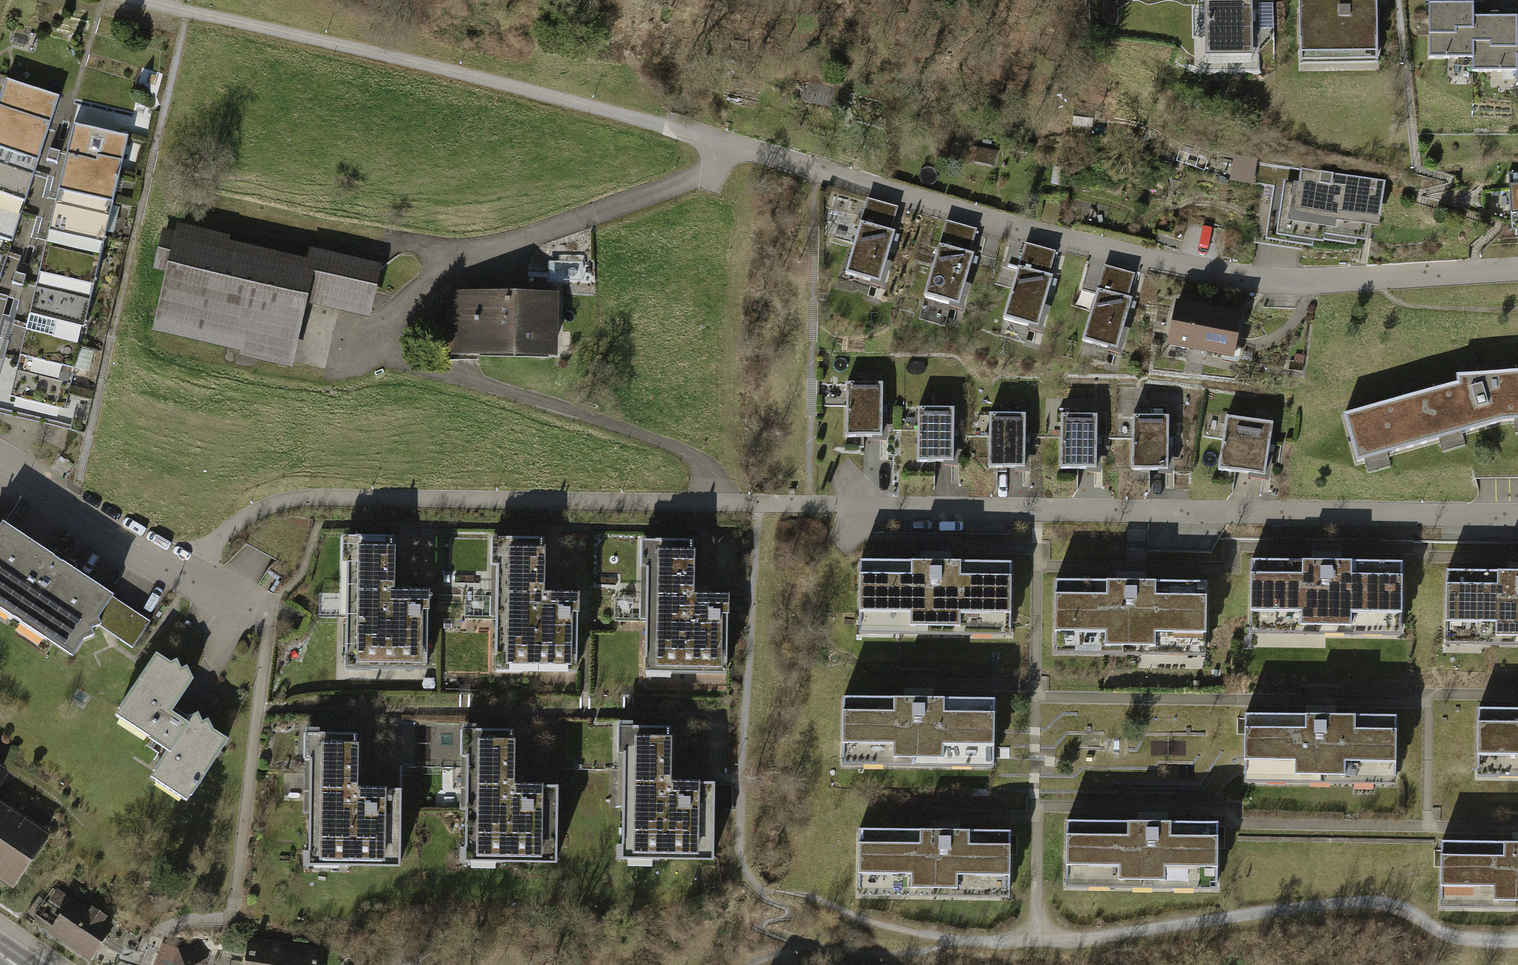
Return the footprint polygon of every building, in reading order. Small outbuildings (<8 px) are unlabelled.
[(1301,71),(1369,70),(1368,0),(1300,0),(1301,71)] [(1237,3),(1208,5),(1207,57),(1253,55),(1252,2),(1237,3)] [(1273,5),(1259,5),(1260,31),(1274,30),(1273,5)] [(1467,14),(1424,12),(1421,69),(1465,71),(1466,26),(1467,14)] [(1509,28),(1466,26),(1465,71),(1464,83),(1507,85),(1509,37),(1509,28)] [(1509,37),(1507,85),(1507,94),(1517,95),(1517,38),(1509,37)] [(37,164),(58,97),(0,78),(0,152),(37,164)] [(834,86),(808,79),(799,109),(826,117),(834,86)] [(72,122),(56,194),(110,207),(127,134),(72,122)] [(999,154),(973,148),(970,162),(996,167),(999,154)] [(24,206),(37,164),(0,152),(0,199),(24,206)] [(1252,162),(1228,160),(1225,183),(1248,188),(1252,162)] [(1290,192),(1284,191),(1276,233),(1323,241),(1325,231),(1368,238),(1376,191),(1293,177),(1290,192)] [(1503,181),(1505,225),(1517,225),(1517,180),(1503,181)] [(56,194),(46,235),(101,248),(110,207),(56,194)] [(11,248),(24,206),(0,199),(0,244),(11,248)] [(896,209),(864,200),(842,280),(874,289),(896,209)] [(977,233),(945,224),(921,303),(953,313),(977,233)] [(187,228),(163,335),(305,366),(320,301),(382,315),(393,266),(322,251),(319,265),(239,248),(241,240),(187,228)] [(46,235),(37,276),(92,289),(101,248),(46,235)] [(11,248),(0,244),(0,283),(11,248)] [(1057,254),(1025,244),(1000,324),(1033,334),(1057,254)] [(582,263),(549,263),(549,284),(582,284),(582,263)] [(1136,275),(1103,266),(1081,346),(1113,355),(1136,275)] [(37,276),(27,318),(82,330),(92,289),(37,276)] [(448,295),(447,358),(557,360),(558,298),(448,295)] [(1170,310),(1162,358),(1230,370),(1238,321),(1170,310)] [(27,318),(18,359),(73,371),(82,330),(27,318)] [(18,359),(9,400),(63,412),(73,371),(18,359)] [(1344,414),(1357,461),(1364,460),(1368,472),(1391,467),(1387,453),(1439,439),(1443,452),(1465,446),(1461,432),(1502,421),(1514,420),(1514,434),(1517,434),(1517,371),(1456,374),(1457,383),(1344,414)] [(881,387),(844,387),(844,444),(881,444),(881,387)] [(952,411),(915,411),(915,468),(952,468),(952,411)] [(1025,415),(988,415),(987,472),(1024,473),(1025,415)] [(1095,416),(1058,416),(1058,473),(1095,473),(1095,416)] [(1167,419),(1130,419),(1130,476),(1167,476),(1167,419)] [(1266,427),(1221,421),(1212,478),(1258,484),(1266,427)] [(9,527),(0,522),(0,540),(9,527)] [(85,663),(102,638),(137,661),(160,626),(120,600),(9,527),(0,540),(0,607),(85,663)] [(497,544),(496,574),(487,574),(487,667),(525,667),(525,674),(576,674),(577,595),(541,594),(541,544),(497,544)] [(647,546),(647,576),(638,576),(637,669),(676,670),(676,676),(727,677),(727,597),(691,597),(692,546),(647,546)] [(351,547),(351,577),(343,577),(342,675),(381,675),(381,683),(440,683),(440,598),(403,598),(403,547),(351,547)] [(1398,559),(1246,558),(1245,633),(1397,634),(1398,559)] [(1004,569),(853,568),(852,642),(1004,643),(1004,569)] [(1446,571),(1445,645),(1517,645),(1517,571),(1446,571)] [(1202,580),(1050,580),(1049,654),(1201,655),(1202,580)] [(160,656),(121,716),(174,751),(188,729),(179,724),(205,685),(160,656)] [(990,701),(838,700),(838,774),(990,775),(990,701)] [(1474,707),(1474,781),(1517,781),(1517,707),(1474,707)] [(1391,713),(1239,713),(1239,787),(1391,788),(1391,713)] [(196,735),(188,729),(174,751),(177,753),(159,780),(195,803),(233,746),(202,726),(196,735)] [(713,862),(714,788),(667,787),(669,731),(621,730),(619,847),(610,847),(610,867),(659,869),(659,861),(713,862)] [(408,870),(408,796),(361,796),(361,737),(313,737),(313,857),(305,857),(305,878),(354,878),(354,870),(408,870)] [(568,871),(569,797),(522,797),(522,739),(475,739),(474,858),(466,857),(466,878),(514,878),(514,871),(568,871)] [(13,887),(48,835),(0,804),(0,878),(13,887)] [(1214,818),(1065,818),(1065,892),(1214,893),(1214,818)] [(1011,833),(859,833),(858,899),(1011,899),(1011,833)] [(1440,844),(1440,918),(1517,919),(1517,844),(1440,844)] [(64,894),(102,916),(109,904),(71,882),(64,894)] [(72,901),(52,932),(90,957),(100,942),(110,926),(72,901)] [(130,939),(110,926),(100,942),(116,953),(123,955),(130,939)] [(121,962),(128,964),(141,964),(151,940),(133,932),(130,939),(123,955),(121,962)] [(163,944),(156,964),(203,964),(205,960),(163,944)] [(250,964),(322,964),(323,959),(253,947),(250,964)]
